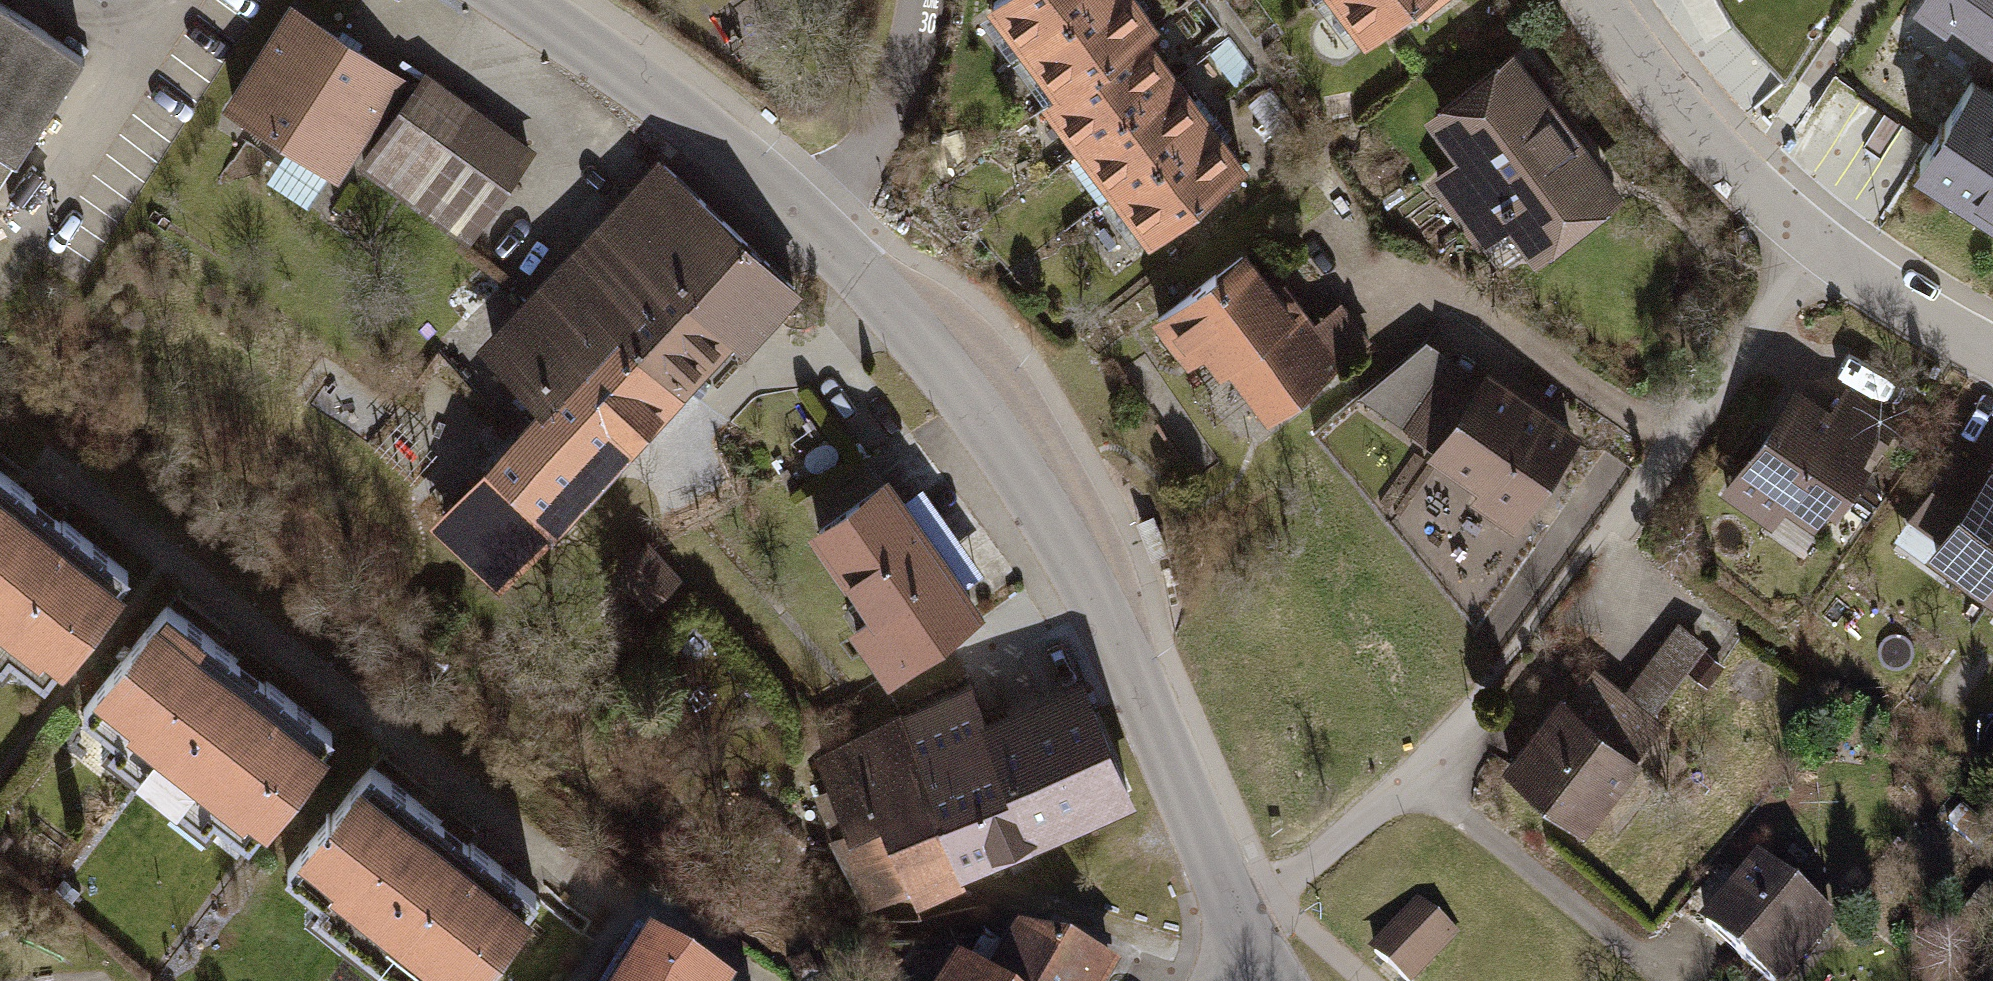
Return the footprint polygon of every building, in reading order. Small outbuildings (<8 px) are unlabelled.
[(978,19),(1013,64),(1097,0),(1003,0),(978,19)] [(1124,0),(1097,0),(1013,64),(1047,109),(1137,41),(1149,32),(1124,0)] [(1319,8),(1354,53),(1403,16),(1414,31),(1455,0),(1330,0),(1319,8)] [(1914,15),(1947,38),(1953,29),(1992,56),(1992,0),(1924,0),(1914,15)] [(397,86),(284,14),(217,119),(330,191),(397,86)] [(9,178),(77,71),(0,22),(0,172),(9,178)] [(1172,86),(1137,41),(1047,109),(1036,118),(1070,163),(1172,86)] [(1622,205),(1511,60),(1417,132),(1448,171),(1424,190),(1477,259),(1501,241),(1529,276),(1622,205)] [(1971,75),(1911,169),(1992,222),(1992,89),(1971,75)] [(531,149),(418,78),(357,174),(469,246),(531,149)] [(1206,131),(1172,86),(1070,163),(1104,208),(1206,131)] [(1240,176),(1206,131),(1104,208),(1139,253),(1240,176)] [(430,510),(502,578),(734,335),(746,346),(809,280),(667,147),(479,345),(536,399),(430,510)] [(1223,380),(1259,434),(1341,379),(1336,372),(1367,352),(1340,311),(1309,332),(1281,290),(1267,299),(1242,262),(1145,328),(1178,377),(1195,366),(1210,388),(1223,380)] [(1579,440),(1484,376),(1479,384),(1441,359),(1390,435),(1427,460),(1420,471),(1466,502),(1459,512),(1508,545),(1579,440)] [(1825,419),(1793,397),(1719,503),(1767,536),(1780,517),(1810,538),(1820,524),(1826,528),(1894,431),(1842,395),(1825,419)] [(1987,468),(1981,476),(1955,458),(1901,534),(1927,552),(1918,564),(1992,618),(1992,472),(1987,468)] [(902,488),(888,468),(809,525),(867,605),(848,618),(884,668),(982,598),(967,576),(988,561),(924,472),(902,488)] [(0,477),(0,647),(44,683),(127,581),(0,477)] [(679,584),(646,548),(611,581),(644,616),(679,584)] [(330,741),(167,609),(84,711),(142,758),(121,784),(170,824),(191,798),(246,843),(330,741)] [(1496,772),(1582,842),(1638,772),(1628,764),(1658,727),(1649,720),(1707,649),(1675,623),(1617,694),(1591,673),(1561,710),(1553,703),(1496,772)] [(1133,792),(1083,675),(983,717),(968,682),(803,752),(868,904),(909,887),(916,904),(970,881),(963,864),(1133,792)] [(372,770),(289,872),(347,919),(327,945),(371,980),(379,980),(397,959),(423,980),(471,980),(535,902),(372,770)] [(1684,932),(1745,980),(1791,980),(1831,932),(1743,860),(1684,932)] [(1416,902),(1365,955),(1392,980),(1415,980),(1455,939),(1416,902)] [(646,934),(616,980),(719,980),(646,934)] [(1114,980),(1010,945),(989,980),(1114,980)]
